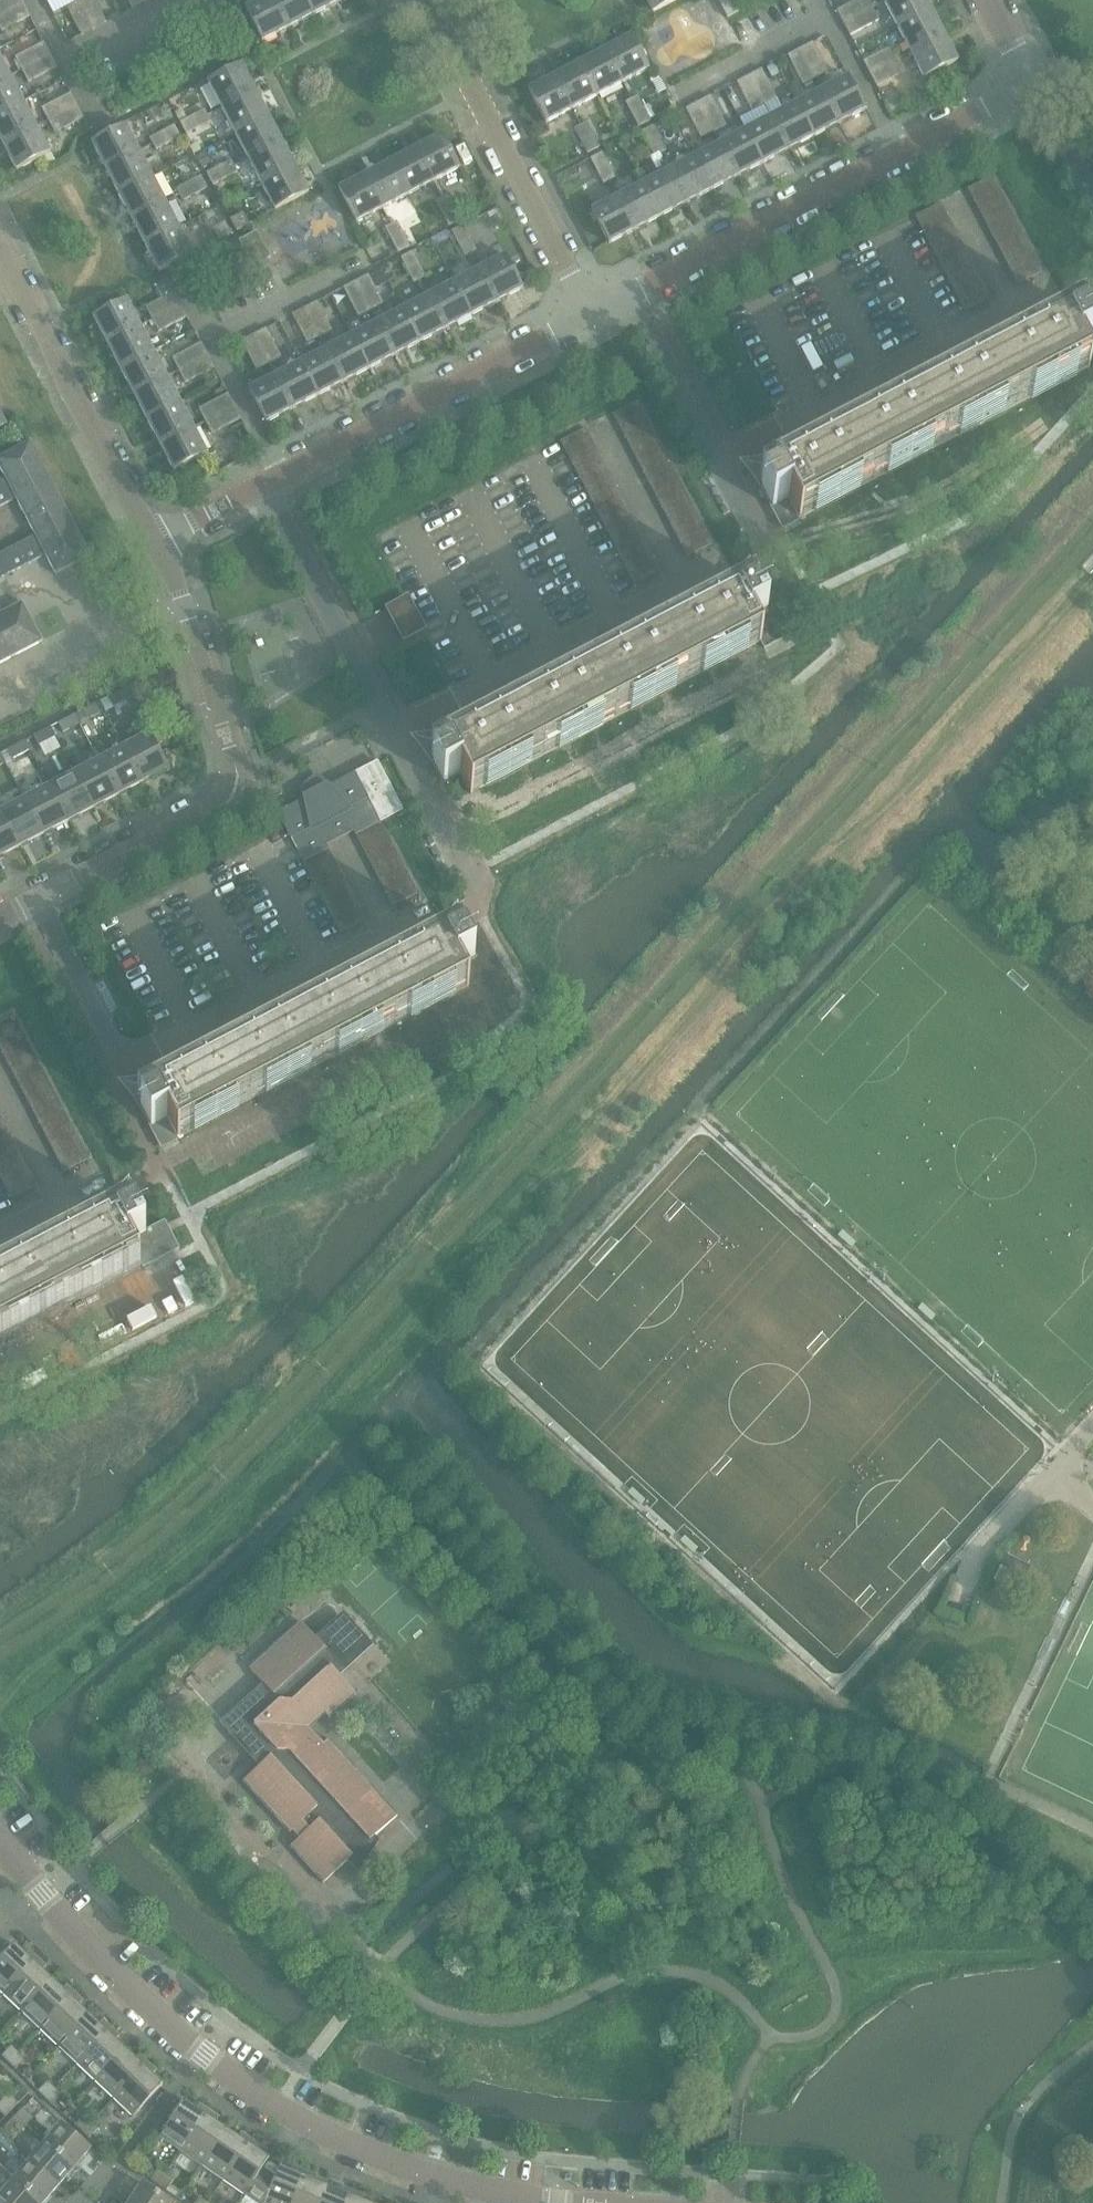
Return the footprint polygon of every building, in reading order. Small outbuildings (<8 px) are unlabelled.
[(24,4),(22,0),(2,0),(0,1),(0,17),(24,4)] [(79,1),(94,30),(106,23),(94,0),(80,0),(79,1)] [(145,3),(143,0),(127,0),(132,9),(145,3)] [(273,0),(262,0),(244,9),(262,43),(288,29),(273,0)] [(288,29),(314,16),(305,0),(273,0),(288,29)] [(314,16),(340,2),(339,0),(305,0),(314,16)] [(653,14),(680,0),(645,0),(653,14)] [(740,0),(717,0),(727,19),(745,10),(740,0)] [(837,11),(843,24),(871,9),(866,0),(859,0),(837,11)] [(931,11),(926,0),(889,0),(884,2),(897,28),(931,11)] [(81,36),(94,30),(79,1),(66,7),(81,36)] [(24,4),(0,17),(0,29),(2,32),(30,17),(24,4)] [(850,36),(878,22),(871,9),(843,24),(850,36)] [(931,11),(897,28),(911,54),(944,36),(931,11)] [(649,70),(632,36),(606,50),(623,83),(649,70)] [(944,36),(911,54),(924,80),(931,76),(958,62),(944,36)] [(50,55),(44,43),(14,57),(21,70),(50,55)] [(800,50),(815,79),(827,73),(812,43),(800,50)] [(891,48),(863,62),(870,75),(898,60),(891,48)] [(597,97),(623,83),(606,50),(580,63),(597,97)] [(815,79),(800,50),(788,56),(803,86),(815,79)] [(11,76),(0,55),(0,82),(11,76)] [(57,68),(50,55),(21,70),(28,83),(57,68)] [(876,87),(904,73),(898,60),(870,75),(876,87)] [(572,110),(597,97),(580,63),(554,77),(572,110)] [(221,108),(255,91),(241,65),(208,82),(221,108)] [(775,65),(767,69),(772,79),(780,74),(775,65)] [(749,76),(764,106),(777,99),(762,70),(749,76)] [(0,82),(0,115),(25,102),(11,76),(0,82)] [(764,106),(749,76),(737,83),(753,111),(764,106)] [(931,76),(924,80),(930,91),(937,87),(931,76)] [(546,124),(572,110),(554,77),(528,90),(546,124)] [(865,111),(848,77),(822,90),(840,124),(865,111)] [(840,124),(822,90),(796,104),(814,137),(840,124)] [(255,91),(221,108),(235,134),(268,116),(255,91)] [(48,121),(77,106),(71,94),(41,108),(48,121)] [(633,115),(644,109),(638,97),(627,103),(633,115)] [(698,103),(714,132),(726,126),(711,97),(698,103)] [(0,115),(0,137),(5,145),(38,128),(25,102),(0,115)] [(714,132),(698,103),(686,110),(701,139),(714,132)] [(814,137),(796,104),(771,117),(788,151),(814,137)] [(77,106),(48,121),(54,133),(84,119),(77,106)] [(644,109),(633,115),(639,126),(650,121),(644,109)] [(192,117),(197,127),(209,121),(204,111),(192,117)] [(268,116),(235,134),(248,159),(282,142),(268,116)] [(197,127),(192,117),(180,123),(185,134),(197,127)] [(788,151),(771,117),(745,130),(763,164),(788,151)] [(582,142),(592,136),(586,125),(576,130),(582,142)] [(107,169),(139,151),(125,126),(93,143),(107,169)] [(161,133),(167,143),(179,137),(173,127),(161,133)] [(648,145),(659,139),(653,127),(642,133),(648,145)] [(38,128),(5,145),(18,171),(52,153),(38,128)] [(763,164),(745,130),(719,144),(737,177),(763,164)] [(167,143),(161,133),(149,139),(155,149),(167,143)] [(416,149),(434,183),(460,169),(442,135),(416,149)] [(592,136),(582,142),(588,154),(598,148),(592,136)] [(659,139),(648,145),(655,157),(666,152),(659,139)] [(248,159),(261,185),(295,167),(282,142),(248,159)] [(737,177),(719,144),(694,157),(711,191),(737,177)] [(434,183),(416,149),(390,162),(408,196),(434,183)] [(120,195),(152,177),(139,151),(107,169),(120,195)] [(210,164),(204,153),(195,158),(200,169),(210,164)] [(598,172),(609,166),(603,154),(591,160),(598,172)] [(711,191),(694,157),(668,171),(686,204),(711,191)] [(219,168),(224,179),(237,172),(231,162),(219,168)] [(364,176),(371,188),(382,210),(408,196),(390,162),(364,176)] [(609,166),(598,172),(604,183),(615,178),(609,166)] [(295,167),(261,185),(275,211),(309,194),(295,167)] [(206,175),(212,185),(224,179),(219,168),(206,175)] [(686,204),(668,171),(643,184),(660,218),(686,204)] [(382,210),(371,188),(364,176),(338,189),(356,223),(382,210)] [(974,201),(999,188),(993,176),(968,189),(974,201)] [(134,220),(165,203),(152,177),(120,195),(134,220)] [(188,184),(194,194),(205,188),(200,178),(188,184)] [(194,194),(188,184),(177,190),(182,201),(194,194)] [(660,218),(643,184),(617,197),(635,231),(660,218)] [(980,213),(1005,200),(999,188),(974,201),(980,213)] [(443,214),(454,208),(447,197),(436,202),(443,214)] [(635,231),(617,197),(591,211),(609,245),(635,231)] [(987,225),(1011,212),(1005,200),(980,213),(987,225)] [(147,246),(178,229),(165,203),(134,220),(147,246)] [(922,229),(947,216),(941,203),(915,217),(922,229)] [(454,208),(443,214),(449,225),(460,219),(454,208)] [(993,237),(1018,224),(1011,212),(987,225),(993,237)] [(230,220),(237,231),(248,225),(242,214),(230,220)] [(928,241),(953,227),(947,216),(922,229),(928,241)] [(392,240),(403,234),(397,222),(386,228),(392,240)] [(224,223),(212,230),(218,241),(230,234),(224,223)] [(999,249),(1024,236),(1018,224),(993,237),(999,249)] [(459,245),(470,238),(464,226),(452,232),(459,245)] [(934,253),(959,239),(953,227),(928,241),(934,253)] [(178,229),(147,246),(161,272),(192,254),(178,229)] [(239,242),(252,267),(270,258),(257,232),(239,242)] [(403,234),(392,240),(399,252),(410,246),(403,234)] [(1005,261),(1030,248),(1024,236),(999,249),(1005,261)] [(470,238),(459,245),(466,257),(477,251),(470,238)] [(941,264),(965,251),(959,239),(934,253),(941,264)] [(1030,248),(1005,261),(1011,273),(1036,260),(1030,248)] [(947,276),(972,263),(965,251),(941,264),(947,276)] [(413,252),(402,258),(408,271),(419,265),(413,252)] [(479,269),(497,303),(523,289),(505,256),(479,269)] [(1036,260),(1011,273),(1018,285),(1042,272),(1036,260)] [(953,288),(978,275),(972,263),(947,276),(953,288)] [(419,265),(408,271),(415,283),(426,277),(419,265)] [(497,303),(479,269),(454,282),(472,316),(497,303)] [(959,300),(984,287),(978,275),(953,288),(959,300)] [(356,282),(370,311),(383,304),(368,276),(356,282)] [(370,311),(356,282),(343,289),(357,317),(370,311)] [(472,316),(454,282),(428,296),(446,330),(472,316)] [(984,287),(959,300),(965,312),(990,299),(984,287)] [(152,320),(181,306),(175,293),(146,308),(152,320)] [(446,330),(428,296),(402,309),(420,343),(446,330)] [(108,343),(142,325),(128,300),(95,317),(108,343)] [(317,302),(305,309),(319,338),(331,331),(317,302)] [(1045,313),(780,452),(780,453),(762,462),(768,475),(759,480),(763,487),(762,488),(772,508),(773,508),(783,528),(801,518),(803,517),(1087,368),(1088,368),(1090,367),(1079,347),(1092,340),(1092,334),(1085,319),(1084,319),(1081,312),(1071,317),(1064,304),(1046,313),(1045,313)] [(181,306),(152,320),(158,332),(187,318),(181,306)] [(305,309),(292,315),(306,344),(319,338),(305,309)] [(420,343),(402,309),(377,323),(395,357),(420,343)] [(351,336),(369,370),(395,357),(377,323),(351,336)] [(122,369),(155,351),(142,325),(108,343),(122,369)] [(254,335),(268,364),(280,358),(266,329),(254,335)] [(268,364),(254,335),(241,342),(256,370),(268,364)] [(326,349),(343,383),(369,370),(351,336),(326,349)] [(178,372),(208,356),(201,344),(172,359),(178,372)] [(297,364),(315,398),(343,383),(326,349),(297,364)] [(135,395),(169,377),(155,351),(122,369),(135,395)] [(208,356),(178,372),(185,384),(214,368),(208,356)] [(274,376),(292,410),(315,398),(297,364),(274,376)] [(249,390),(266,424),(292,410),(274,376),(249,390)] [(149,420),(182,402),(169,377),(135,395),(149,420)] [(205,423),(234,407),(228,395),(198,411),(205,423)] [(162,446),(196,428),(182,402),(149,420),(162,446)] [(620,427),(644,414),(638,402),(613,415),(620,427)] [(234,407),(205,423),(211,434),(241,419),(234,407)] [(9,425),(6,419),(0,408),(0,430),(9,425)] [(626,438),(650,425),(644,414),(620,427),(626,438)] [(650,425),(626,438),(632,450),(656,437),(650,425)] [(196,428),(162,446),(176,472),(209,454),(196,428)] [(567,454),(592,441),(586,429),(561,442),(567,454)] [(638,462),(663,449),(656,437),(632,450),(638,462)] [(47,557),(56,575),(84,560),(93,556),(91,553),(32,441),(30,443),(0,459),(0,468),(7,481),(0,484),(0,508),(17,500),(37,537),(0,556),(0,581),(47,557)] [(573,466),(598,453),(592,441),(567,454),(573,466)] [(644,474),(669,461),(663,449),(638,462),(644,474)] [(579,478),(604,465),(598,453),(573,466),(579,478)] [(650,486),(675,473),(669,461),(644,474),(650,486)] [(586,490),(610,477),(604,465),(579,478),(586,490)] [(657,498),(681,485),(675,473),(650,486),(657,498)] [(592,501),(617,488),(610,477),(586,490),(592,501)] [(663,510),(688,497),(681,485),(657,498),(663,510)] [(598,513),(623,500),(617,488),(592,501),(598,513)] [(688,497),(663,510),(669,522),(694,508),(688,497)] [(604,525),(629,512),(623,500),(598,513),(604,525)] [(675,533),(700,520),(694,508),(669,522),(675,533)] [(610,537),(635,524),(629,512),(604,525),(610,537)] [(682,545),(706,532),(700,520),(675,533),(682,545)] [(617,549),(641,536),(635,524),(610,537),(617,549)] [(706,532),(682,545),(688,557),(712,544),(706,532)] [(623,561),(648,548),(641,536),(617,549),(623,561)] [(629,573),(654,560),(648,548),(623,561),(629,573)] [(654,560),(629,573),(635,584),(660,572),(654,560)] [(717,588),(465,720),(451,727),(451,728),(433,737),(440,750),(430,755),(434,762),(433,763),(444,783),(460,774),(471,794),(473,793),(759,643),(761,642),(764,649),(801,630),(786,602),(767,612),(760,600),(757,593),(756,594),(752,587),(742,592),(735,579),(717,588)] [(404,641),(424,630),(408,598),(387,609),(404,641)] [(41,642),(21,603),(3,613),(0,608),(0,663),(41,642)] [(124,690),(108,698),(112,706),(128,699),(124,690)] [(98,703),(81,712),(86,720),(102,712),(98,703)] [(74,716),(57,724),(61,732),(78,724),(74,716)] [(48,729),(32,737),(37,745),(52,737),(48,729)] [(124,748),(142,783),(168,770),(149,735),(124,748)] [(24,742),(7,750),(12,758),(27,750),(24,742)] [(142,783),(124,748),(99,761),(117,796),(142,783)] [(117,796),(99,761),(74,774),(92,809),(117,796)] [(297,804),(278,814),(279,814),(284,826),(285,826),(291,838),(296,847),(301,857),(304,863),(329,850),(327,846),(354,832),(356,835),(381,822),(381,823),(403,811),(378,762),(377,762),(355,773),(336,783),(332,786),(330,786),(326,788),(317,778),(305,790),(307,799),(303,801),(301,802),(297,803),(297,804)] [(92,809),(74,774),(49,787),(67,822),(92,809)] [(67,822),(49,787),(24,800),(42,835),(67,822)] [(24,800),(0,813),(0,816),(17,848),(42,835),(24,800)] [(0,816),(0,857),(17,848),(0,816)] [(381,822),(356,835),(362,847),(387,834),(381,823),(381,822)] [(387,834),(362,847),(368,859),(393,846),(388,836),(387,834)] [(393,846),(368,859),(375,871),(400,858),(393,846)] [(329,850),(304,863),(306,866),(310,875),(335,862),(329,850)] [(400,858),(375,871),(381,883),(406,870),(400,858)] [(335,862),(310,875),(311,876),(316,886),(316,887),(341,874),(335,862)] [(406,870),(381,883),(387,895),(412,882),(406,870)] [(341,874),(316,887),(321,895),(323,898),(347,885),(341,874)] [(412,882),(387,895),(394,907),(418,894),(412,882)] [(347,885),(323,898),(326,905),(329,910),(354,897),(347,885)] [(354,897),(329,910),(331,914),(335,922),(360,909),(354,897)] [(360,909),(335,922),(336,924),(341,934),(365,922),(366,921),(360,909)] [(162,1147),(178,1139),(180,1137),(467,987),(467,988),(469,987),(459,967),(475,958),(464,938),(463,938),(460,931),(450,936),(443,923),(425,933),(425,932),(159,1071),(140,1081),(147,1094),(138,1099),(141,1106),(141,1107),(150,1124),(162,1147)] [(21,1028),(15,1016),(0,1024),(0,1040),(21,1028)] [(0,1040),(0,1048),(3,1053),(27,1040),(21,1028),(0,1040)] [(27,1040),(3,1053),(9,1065),(34,1052),(27,1040)] [(34,1052),(9,1065),(15,1077),(40,1064),(34,1052)] [(40,1064),(15,1077),(21,1089),(46,1076),(40,1064)] [(46,1076),(21,1089),(27,1101),(52,1088),(46,1076)] [(52,1088),(27,1101),(34,1113),(58,1100),(52,1088)] [(34,1113),(40,1125),(65,1112),(58,1100),(34,1113)] [(40,1125),(46,1137),(71,1123),(65,1112),(40,1125)] [(46,1137),(52,1148),(77,1135),(71,1123),(46,1137)] [(6,1127),(0,1130),(0,1145),(12,1139),(6,1127)] [(52,1148),(58,1160),(83,1147),(77,1135),(52,1148)] [(12,1139),(0,1145),(0,1160),(18,1151),(12,1139)] [(83,1147),(58,1160),(64,1172),(89,1159),(83,1147)] [(18,1151),(0,1160),(0,1176),(25,1163),(18,1151)] [(25,1163),(0,1176),(6,1188),(31,1175),(25,1163)] [(31,1175),(6,1188),(12,1200),(37,1186),(31,1175)] [(165,1221),(145,1231),(135,1212),(134,1212),(131,1205),(121,1210),(115,1197),(96,1207),(96,1206),(0,1256),(0,1334),(138,1262),(139,1261),(143,1268),(179,1249),(165,1221)] [(224,1724),(262,1765),(243,1782),(244,1783),(245,1783),(266,1806),(266,1807),(267,1808),(268,1808),(289,1831),(288,1832),(289,1834),(292,1831),(299,1839),(290,1847),(291,1849),(292,1848),(323,1882),(322,1882),(323,1884),(350,1859),(358,1868),(375,1842),(374,1841),(372,1839),(398,1816),(397,1815),(396,1816),(375,1792),(375,1791),(374,1790),(373,1791),(371,1788),(352,1767),(352,1766),(351,1765),(350,1766),(329,1742),(330,1741),(329,1740),(323,1745),(307,1728),(324,1713),(330,1718),(331,1717),(330,1716),(354,1695),(355,1696),(356,1695),(337,1674),(346,1666),(368,1646),(359,1636),(343,1618),(318,1641),(300,1621),(298,1622),(299,1624),(276,1645),(275,1644),(273,1645),(274,1646),(250,1668),(250,1667),(248,1668),(265,1686),(258,1693),(224,1724)] [(0,1961),(0,1990),(5,1994),(38,1959),(29,1951),(25,1955),(15,1945),(0,1961)] [(5,1994),(23,2012),(52,1981),(42,1971),(46,1967),(38,1959),(5,1994)] [(23,2012),(41,2029),(75,1994),(66,1986),(62,1990),(52,1981),(23,2012)] [(41,2029),(60,2046),(89,2015),(79,2006),(83,2002),(75,1994),(41,2029)] [(60,2046),(78,2064),(111,2029),(103,2020),(99,2025),(89,2015),(60,2046)] [(78,2064),(97,2081),(126,2050),(116,2041),(119,2036),(111,2029),(78,2064)] [(9,2063),(19,2053),(12,2046),(2,2056),(9,2063)] [(97,2081),(115,2098),(148,2063),(139,2055),(135,2059),(126,2050),(97,2081)] [(19,2053),(9,2063),(16,2070),(25,2060),(19,2053)] [(148,2063),(115,2098),(134,2116),(163,2085),(152,2075),(156,2071),(148,2063)] [(45,2099),(55,2088),(48,2082),(38,2092),(45,2099)] [(55,2088),(45,2099),(52,2105),(61,2095),(55,2088)] [(2,2101),(12,2111),(19,2104),(9,2094),(2,2101)] [(2,2101),(0,2103),(0,2112),(5,2117),(12,2111),(2,2101)] [(182,2152),(209,2111),(199,2105),(196,2110),(184,2102),(160,2137),(182,2152)] [(17,2115),(27,2125),(33,2118),(23,2108),(17,2115)] [(219,2118),(209,2111),(182,2152),(203,2166),(227,2130),(215,2123),(219,2118)] [(27,2125),(17,2115),(10,2122),(20,2132),(27,2125)] [(82,2133),(92,2122),(85,2116),(75,2126),(82,2133)] [(92,2122),(82,2133),(89,2139),(99,2129),(92,2122)] [(91,2149),(62,2123),(45,2142),(75,2168),(91,2149)] [(238,2138),(227,2130),(203,2166),(224,2180),(251,2140),(241,2133),(238,2138)] [(8,2140),(0,2132),(0,2145),(11,2155),(17,2149),(8,2140)] [(260,2146),(251,2140),(224,2180),(246,2195),(263,2169),(269,2160),(257,2151),(260,2146)] [(45,2142),(30,2161),(59,2186),(75,2168),(45,2142)] [(14,2179),(42,2202),(44,2202),(59,2186),(30,2161),(14,2179)] [(246,2195),(258,2202),(294,2202),(306,2173),(296,2168),(293,2173),(279,2168),(275,2178),(263,2169),(246,2195)] [(159,2186),(166,2174),(158,2169),(150,2181),(159,2186)] [(327,2188),(315,2182),(317,2177),(306,2173),(304,2178),(294,2202),(321,2202),(327,2188)] [(166,2174),(159,2186),(166,2191),(174,2180),(166,2174)] [(0,2195),(0,2198),(6,2202),(42,2202),(14,2179),(0,2195)] [(143,2183),(129,2202),(172,2202),(143,2183)] [(353,2192),(343,2188),(340,2193),(327,2188),(321,2202),(348,2202),(353,2192)] [(361,2202),(364,2196),(353,2192),(348,2202),(364,2202),(361,2202)]
